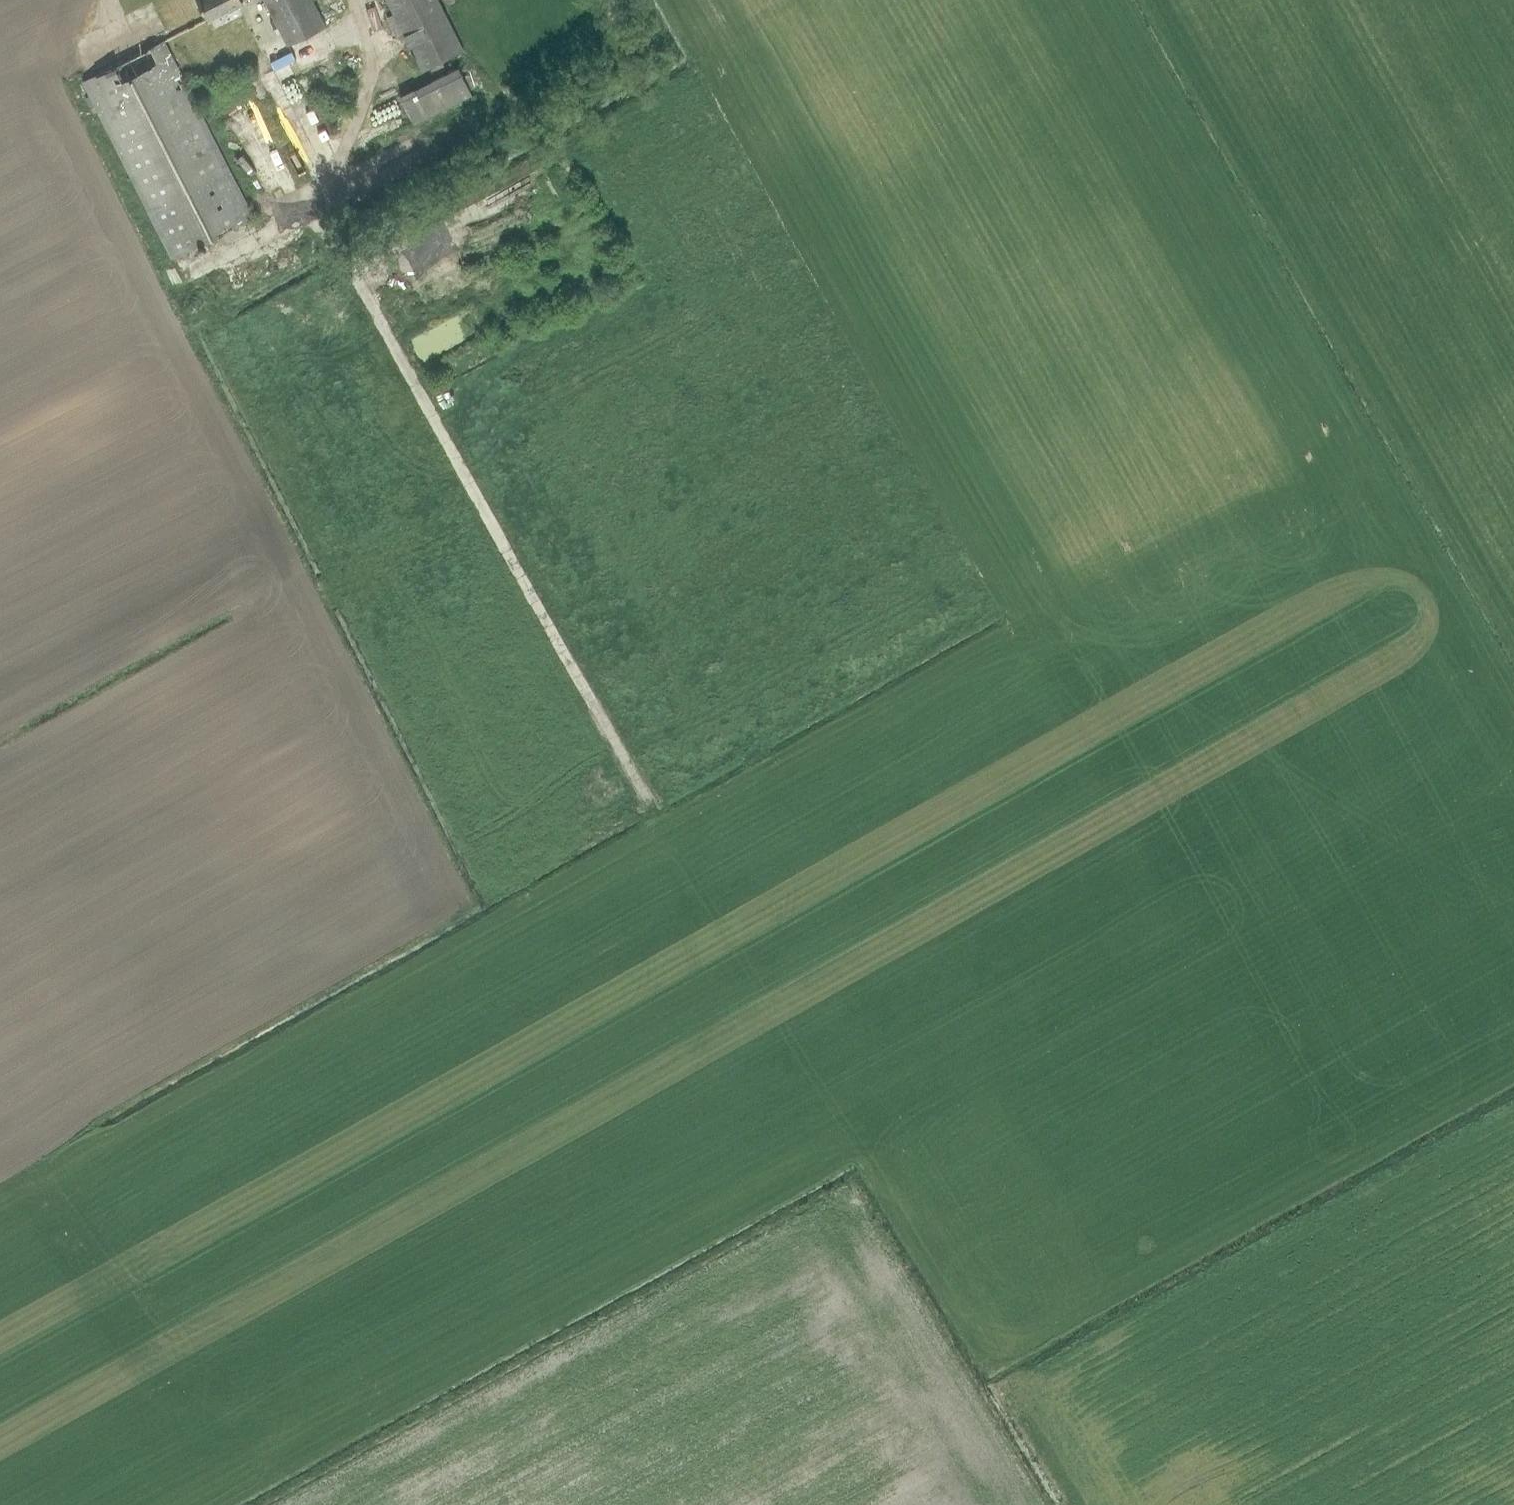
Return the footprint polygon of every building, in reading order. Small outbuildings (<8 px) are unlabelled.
[(211,23),(247,5),(246,3),(251,0),(199,0),(211,23)] [(290,46),(327,27),(314,0),(267,0),(290,46)] [(464,49),(439,0),(386,0),(394,14),(387,18),(396,37),(404,33),(423,70),(464,49)] [(173,256),(253,215),(166,43),(86,83),(173,256)] [(462,63),(402,93),(416,122),(476,92),(462,63)] [(295,69),(266,85),(277,105),(306,90),(295,69)]
